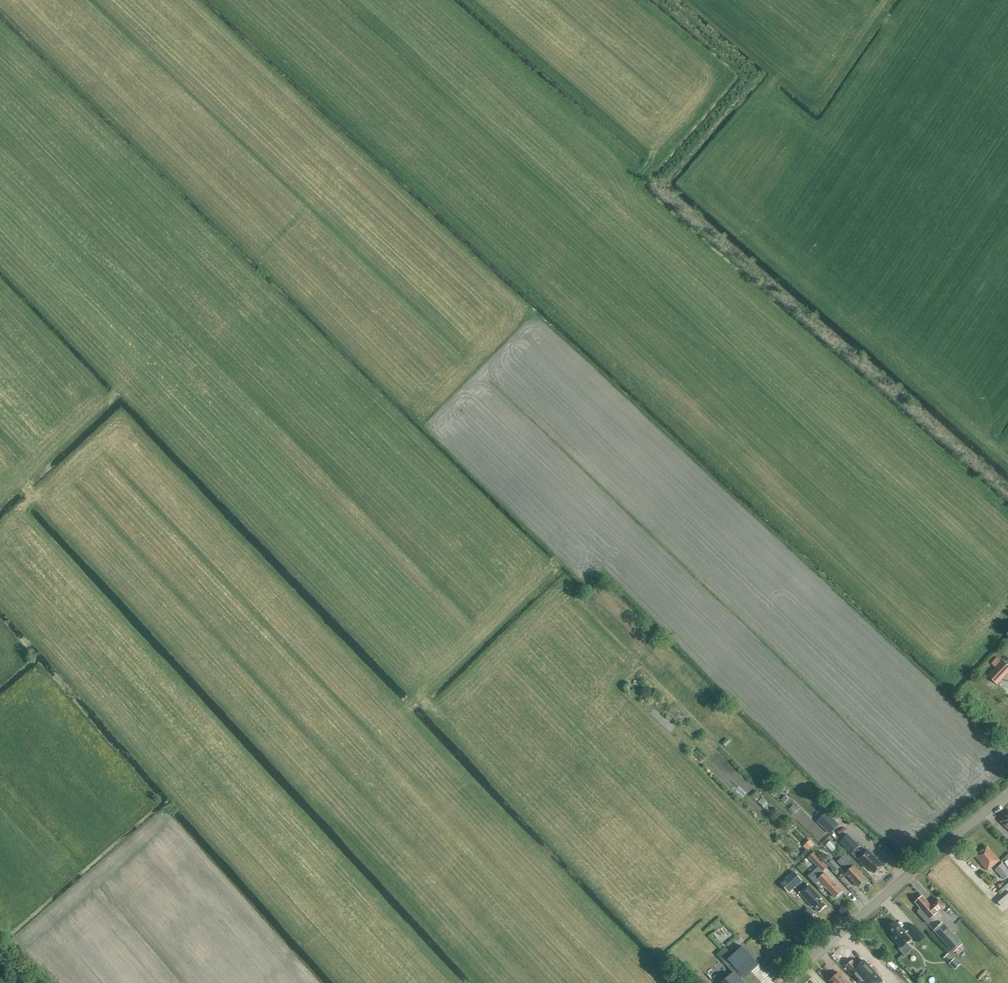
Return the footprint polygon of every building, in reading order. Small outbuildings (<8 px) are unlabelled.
[(1002,660),(1001,661),(997,657),(991,664),(995,668),(988,676),(998,685),(1007,674),(1007,666),(1002,660)] [(817,822),(830,835),(839,825),(827,812),(817,822)] [(874,874),(883,865),(867,849),(863,853),(857,848),(859,846),(847,834),(839,842),(851,854),(857,860),(867,869),(868,868),(874,874)] [(804,844),(810,850),(816,844),(810,838),(804,844)] [(994,856),(987,847),(976,856),(983,865),(988,871),(1000,861),(995,855),(994,856)] [(824,871),(829,866),(815,851),(808,857),(819,869),(812,875),(812,880),(815,883),(821,890),(825,887),(835,898),(842,892),(824,871)] [(858,887),(866,880),(858,870),(859,869),(845,854),(837,862),(847,872),(845,874),(858,887)] [(836,871),(840,867),(829,856),(824,860),(836,871)] [(1007,876),(1007,870),(1003,863),(995,869),(1004,880),(1007,876)] [(780,884),(789,893),(802,881),(793,871),(780,884)] [(826,906),(820,900),(821,899),(808,885),(799,893),(812,907),(814,906),(819,913),(826,906)] [(931,904),(924,895),(916,902),(921,908),(919,909),(920,910),(918,912),(929,923),(933,920),(932,918),(946,905),(939,897),(931,904)] [(904,932),(894,922),(887,928),(894,936),(892,938),(901,948),(911,939),(905,933),(904,932)] [(958,956),(964,950),(961,946),(962,945),(943,923),(934,931),(954,953),(955,952),(958,956)] [(919,942),(925,937),(914,925),(908,931),(919,942)] [(741,980),(750,973),(743,965),(751,958),(743,948),(733,957),(731,955),(729,957),(727,954),(721,960),(733,973),(722,982),(744,982),(741,980)] [(954,959),(948,954),(944,958),(949,964),(955,970),(960,965),(954,959)] [(864,981),(869,976),(860,965),(858,966),(853,960),(846,966),(857,978),(859,976),(864,981)] [(839,973),(830,981),(831,982),(848,982),(839,973)]
